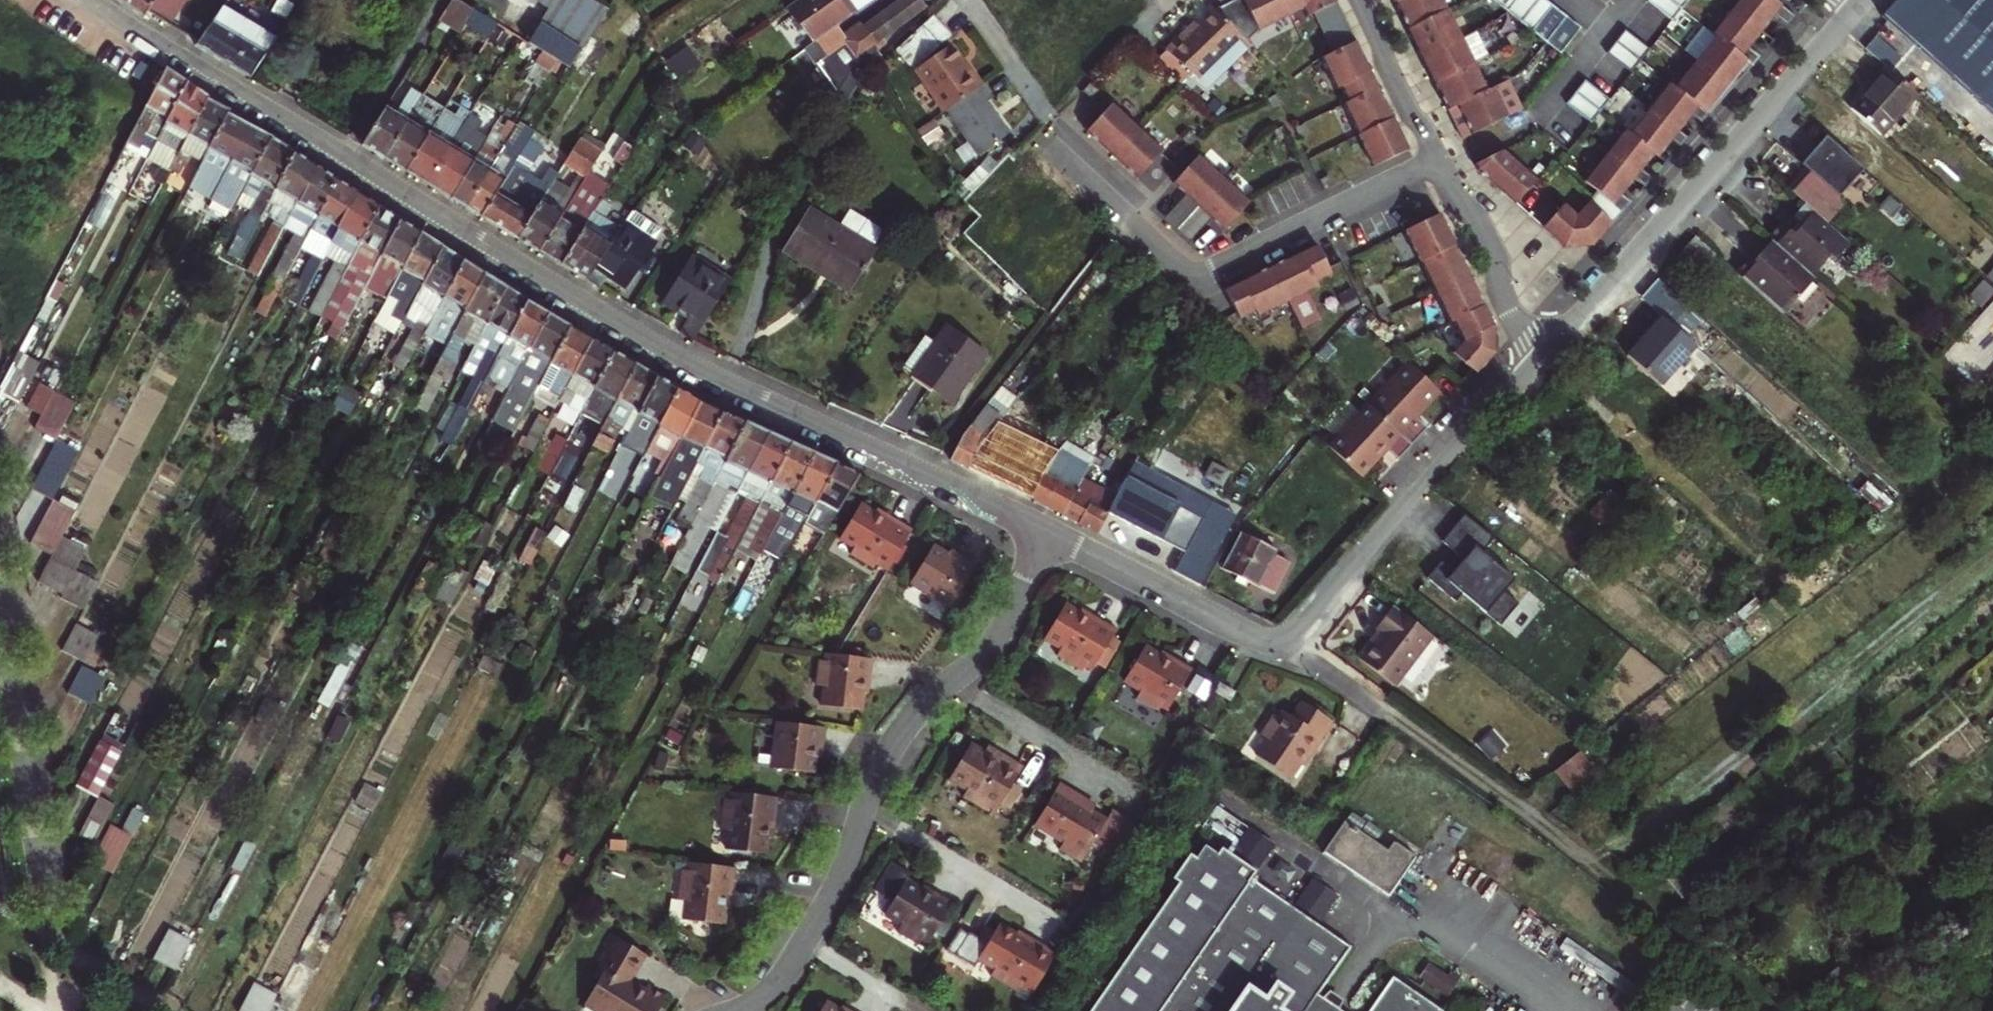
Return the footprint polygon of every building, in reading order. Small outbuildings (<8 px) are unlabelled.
[(156,0),(114,0),(143,19),(147,13),(156,0)] [(147,13),(165,26),(183,0),(156,0),(147,13)] [(458,0),(451,0),(439,20),(462,34),(467,25),(477,11),(458,0)] [(591,0),(548,0),(552,2),(527,41),(541,49),(559,59),(564,62),(571,66),(600,22),(607,11),(591,0)] [(812,42),(835,27),(843,21),(855,14),(846,0),(840,0),(839,1),(838,0),(794,0),(785,6),(799,27),(801,26),(812,42)] [(825,112),(836,117),(870,64),(880,56),(876,50),(885,43),(882,39),(926,7),(921,0),(900,0),(863,27),(853,35),(849,30),(841,36),(847,44),(854,53),(859,60),(825,112)] [(1152,0),(1127,0),(1137,12),(1152,0)] [(1281,0),(1228,0),(1214,7),(1244,38),(1257,27),(1288,13),(1281,0)] [(1288,13),(1301,6),(1305,14),(1312,11),(1334,0),(1281,0),(1288,13)] [(1335,0),(1334,0),(1312,11),(1323,34),(1346,22),(1335,0)] [(1394,3),(1408,30),(1448,10),(1443,0),(1400,0),(1394,3)] [(1493,1),(1507,12),(1516,0),(1494,0),(1493,1)] [(1507,12),(1532,32),(1552,6),(1545,0),(1516,0),(1507,12)] [(1669,0),(1648,0),(1647,1),(1672,21),(1681,9),(1669,0)] [(1681,9),(1689,0),(1669,0),(1681,9)] [(1774,0),(1739,0),(1732,9),(1761,32),(1774,16),(1787,26),(1796,17),(1774,0)] [(1881,16),(1992,116),(1992,0),(1894,0),(1881,16)] [(1552,6),(1532,32),(1546,43),(1566,17),(1552,6)] [(250,79),(276,39),(222,7),(197,43),(195,46),(250,79)] [(1237,33),(1212,7),(1196,24),(1184,37),(1180,33),(1154,60),(1179,83),(1188,73),(1193,78),(1235,35),(1237,33)] [(1761,32),(1732,9),(1712,34),(1718,38),(1752,66),(1760,57),(1749,48),(1761,32)] [(1448,10),(1408,30),(1421,56),(1461,37),(1448,10)] [(489,39),(498,23),(477,11),(467,25),(489,39)] [(951,36),(932,15),(895,50),(906,62),(908,61),(915,69),(951,36)] [(1581,28),(1566,17),(1546,43),(1560,54),(1581,28)] [(1261,41),(1291,26),(1286,18),(1257,32),(1261,41)] [(1191,20),(1180,33),(1184,37),(1196,24),(1191,20)] [(843,21),(835,27),(841,36),(849,30),(843,21)] [(600,22),(571,66),(569,69),(578,74),(604,35),(612,40),(618,33),(600,22)] [(849,30),(853,35),(863,27),(859,22),(849,30)] [(1344,105),(1378,88),(1346,22),(1323,34),(1312,39),(1336,88),(1340,86),(1347,101),(1343,103),(1344,105)] [(841,36),(835,27),(812,42),(805,46),(814,60),(834,47),(836,51),(847,44),(841,36)] [(1650,49),(1625,29),(1616,41),(1641,61),(1650,49)] [(1697,64),(1718,38),(1712,34),(1706,29),(1686,55),(1697,64)] [(502,51),(510,38),(497,30),(489,43),(502,51)] [(1235,35),(1193,78),(1204,88),(1245,45),(1235,35)] [(1865,50),(1886,69),(1887,70),(1900,56),(1877,36),(1865,50)] [(1461,37),(1421,56),(1434,83),(1474,63),(1461,37)] [(1718,38),(1697,64),(1730,90),(1752,66),(1718,38)] [(991,79),(978,60),(975,61),(973,58),(972,59),(967,53),(969,52),(960,39),(923,64),(934,80),(936,79),(938,82),(937,83),(942,91),(943,90),(951,100),(949,100),(953,105),(954,104),(991,79)] [(1641,61),(1616,41),(1606,53),(1631,72),(1641,61)] [(538,50),(531,46),(526,53),(534,58),(538,50)] [(559,59),(541,49),(532,63),(540,68),(536,75),(545,82),(557,64),(559,59)] [(888,60),(878,67),(884,77),(894,70),(888,60)] [(1474,63),(1434,83),(1448,110),(1488,91),(1474,63)] [(1697,64),(1677,90),(1709,115),(1730,90),(1697,64)] [(153,92),(128,140),(150,152),(187,83),(166,68),(153,92)] [(570,72),(563,68),(556,79),(564,83),(570,72)] [(1887,70),(1886,69),(1850,110),(1879,136),(1916,96),(1887,70)] [(1000,91),(991,79),(954,104),(977,137),(985,148),(986,149),(1018,127),(995,94),(1000,91)] [(1585,80),(1576,92),(1600,111),(1610,100),(1585,80)] [(1488,91),(1448,110),(1462,140),(1521,110),(1507,81),(1488,91)] [(150,152),(148,156),(162,163),(153,181),(161,186),(170,170),(207,100),(208,97),(187,83),(150,152)] [(1677,90),(1671,85),(1651,110),(1679,132),(1691,116),(1701,124),(1709,115),(1677,90)] [(1378,88),(1344,105),(1359,136),(1392,119),(1378,88)] [(385,108),(362,146),(384,158),(423,96),(411,89),(395,114),(385,108)] [(942,91),(949,100),(951,100),(943,90),(942,91)] [(495,99),(484,92),(471,113),(470,115),(481,122),(495,99)] [(1600,111),(1576,92),(1566,104),(1591,123),(1600,111)] [(423,96),(384,158),(405,171),(442,110),(444,108),(440,106),(431,101),(423,96)] [(442,102),(433,96),(431,101),(440,106),(442,102)] [(170,170),(180,175),(184,167),(187,166),(191,158),(201,163),(227,115),(229,112),(207,100),(170,170)] [(1111,155),(1137,127),(1111,104),(1085,132),(1111,155)] [(427,184),(470,115),(471,113),(459,106),(453,116),(442,110),(405,171),(427,184)] [(1654,154),(1658,157),(1671,141),(1680,147),(1688,139),(1679,132),(1651,110),(1631,136),(1654,154)] [(189,188),(210,200),(229,163),(226,162),(236,144),(240,146),(250,127),(227,115),(201,163),(189,188)] [(451,198),(487,137),(477,131),(482,123),(481,122),(470,115),(427,184),(451,198)] [(944,135),(932,119),(917,131),(927,146),(944,135)] [(1392,119),(1359,136),(1372,165),(1407,149),(1392,119)] [(487,137),(451,198),(466,207),(503,149),(516,127),(506,121),(502,129),(498,135),(491,131),(487,137)] [(502,129),(495,125),(491,131),(498,135),(502,129)] [(232,211),(236,204),(272,138),(250,127),(240,146),(236,144),(226,162),(229,163),(210,200),(232,211)] [(1137,127),(1111,155),(1136,179),(1162,150),(1137,127)] [(546,139),(535,131),(529,141),(541,148),(546,139)] [(605,146),(585,132),(580,139),(602,152),(605,146)] [(1627,132),(1606,157),(1634,179),(1645,187),(1652,178),(1641,170),(1654,154),(1631,136),(1627,132)] [(974,156),(985,148),(977,137),(966,144),(974,156)] [(227,255),(238,260),(261,217),(294,153),(272,138),(236,204),(250,212),(227,255)] [(481,215),(528,143),(519,138),(510,152),(503,149),(466,207),(481,215)] [(1816,147),(1853,180),(1862,171),(1825,138),(1816,147)] [(540,250),(590,171),(602,152),(580,139),(579,139),(563,164),(579,174),(569,190),(553,180),(518,237),(540,250)] [(625,140),(615,157),(623,162),(634,145),(625,140)] [(518,237),(553,180),(557,174),(548,169),(539,182),(526,174),(541,148),(529,141),(528,143),(481,215),(518,237)] [(698,146),(691,155),(700,163),(708,153),(698,146)] [(1853,180),(1816,147),(1800,165),(1805,170),(1837,199),(1853,180)] [(1503,150),(1474,165),(1478,171),(1515,204),(1537,180),(1503,150)] [(955,203),(992,239),(1042,187),(1004,152),(955,203)] [(257,255),(266,259),(282,228),(295,203),(293,202),(303,184),(307,186),(317,168),(294,153),(261,217),(273,223),(257,255)] [(1197,208),(1223,179),(1198,156),(1172,184),(1197,208)] [(1606,157),(1584,181),(1597,192),(1588,202),(1612,224),(1631,202),(1622,195),(1634,179),(1606,157)] [(295,235),(277,269),(287,275),(301,247),(336,180),(317,168),(307,186),(303,184),(293,202),(295,203),(282,228),(295,235)] [(1825,223),(1842,203),(1837,199),(1805,170),(1787,189),(1804,204),(1825,223)] [(562,263),(600,199),(603,194),(610,183),(590,171),(540,250),(562,263)] [(1223,179),(1197,208),(1223,231),(1249,203),(1223,179)] [(289,301),(298,306),(357,194),(336,180),(301,247),(313,254),(289,301)] [(298,306),(298,307),(321,318),(321,317),(378,207),(357,194),(298,306)] [(609,197),(603,194),(600,199),(606,202),(609,197)] [(1176,230),(1197,208),(1184,196),(1164,218),(1176,230)] [(588,278),(621,227),(605,218),(612,206),(606,202),(600,199),(562,263),(587,279),(588,278)] [(1564,204),(1542,228),(1564,248),(1593,246),(1612,224),(1588,202),(1577,215),(1564,204)] [(752,212),(746,203),(738,209),(744,218),(752,212)] [(1768,238),(1774,243),(1811,276),(1828,257),(1833,261),(1848,244),(1825,223),(1804,204),(1791,218),(1800,227),(1800,233),(1795,233),(1793,235),(1780,224),(1768,238)] [(400,221),(378,207),(321,317),(343,329),(365,287),(400,221)] [(1210,220),(1197,208),(1176,230),(1190,242),(1210,220)] [(621,227),(588,278),(599,286),(608,274),(624,285),(654,242),(652,241),(660,229),(633,210),(621,227)] [(871,249),(881,232),(847,212),(837,229),(808,211),(786,247),(831,274),(829,278),(849,290),(873,251),(871,249)] [(1419,257),(1451,239),(1439,213),(1406,230),(1419,257)] [(365,287),(387,299),(421,235),(400,221),(365,287)] [(397,334),(403,322),(442,248),(421,235),(387,299),(375,322),(397,334)] [(1716,256),(1695,237),(1677,256),(1698,275),(1716,256)] [(1451,239),(1419,257),(1435,292),(1469,276),(1451,239)] [(1750,259),(1737,274),(1783,315),(1814,279),(1811,276),(1774,243),(1755,263),(1750,259)] [(1316,245),(1271,267),(1287,302),(1300,328),(1319,319),(1306,292),(1316,287),(1314,283),(1330,275),(1316,245)] [(786,247),(784,251),(829,278),(831,274),(786,247)] [(403,322),(425,334),(463,262),(442,248),(403,322)] [(257,277),(266,259),(257,255),(248,272),(257,277)] [(729,282),(691,259),(664,304),(678,312),(680,309),(690,315),(688,319),(679,334),(693,342),(729,282)] [(463,262),(425,334),(448,345),(484,275),(463,262)] [(1256,317),(1287,302),(1271,267),(1224,290),(1239,320),(1254,312),(1256,317)] [(287,275),(277,269),(270,283),(271,283),(258,305),(267,312),(287,275)] [(448,378),(456,363),(456,358),(464,341),(475,347),(505,289),(484,275),(448,345),(431,377),(442,383),(445,377),(448,378)] [(1469,276),(1435,292),(1450,322),(1453,320),(1454,321),(1484,306),(1469,276)] [(57,300),(66,282),(57,277),(48,295),(57,300)] [(1672,325),(1688,307),(1657,279),(1641,298),(1660,315),(1672,325)] [(1978,291),(1989,301),(1992,297),(1992,292),(1984,284),(1978,291)] [(505,289),(475,347),(467,362),(478,368),(458,406),(469,412),(527,302),(505,289)] [(1358,304),(1350,290),(1338,297),(1346,311),(1358,304)] [(1989,301),(1978,291),(1971,298),(1983,308),(1989,301)] [(496,389),(507,394),(548,314),(527,302),(469,412),(481,418),(496,389)] [(1484,306),(1454,321),(1463,341),(1452,353),(1476,372),(1496,355),(1493,332),(1484,306)] [(1688,307),(1672,325),(1686,338),(1702,319),(1688,307)] [(688,319),(690,315),(680,309),(678,312),(688,319)] [(514,433),(533,397),(570,327),(548,314),(507,394),(492,421),(514,433)] [(1660,315),(1648,328),(1650,330),(1641,340),(1627,356),(1660,386),(1695,346),(1686,338),(1672,325),(1660,315)] [(556,409),(559,403),(592,340),(570,327),(533,397),(556,409)] [(984,355),(946,328),(935,344),(914,372),(913,374),(950,401),(984,355)] [(1638,338),(1641,340),(1650,330),(1648,328),(1638,338)] [(935,344),(924,336),(904,365),(914,372),(935,344)] [(592,340),(559,403),(581,414),(585,406),(613,353),(592,340)] [(20,400),(40,362),(18,351),(0,386),(0,390),(20,400)] [(592,410),(608,417),(635,365),(613,353),(585,406),(592,410)] [(1405,360),(1366,404),(1410,445),(1426,426),(1413,415),(1420,408),(1421,409),(1438,391),(1405,360)] [(618,433),(626,437),(657,378),(635,365),(608,417),(604,424),(592,446),(607,454),(618,433)] [(405,401),(415,406),(431,377),(421,372),(405,401)] [(597,491),(607,497),(631,452),(643,458),(646,452),(678,391),(657,378),(626,437),(597,491)] [(53,392),(53,391),(39,384),(26,407),(41,415),(53,392)] [(985,436),(1010,408),(1019,397),(1002,384),(991,396),(970,427),(950,461),(967,469),(985,436)] [(700,403),(678,391),(646,452),(661,460),(654,474),(661,477),(700,403)] [(76,402),(53,392),(41,415),(34,428),(57,439),(76,402)] [(648,501),(670,513),(678,499),(722,414),(700,403),(661,477),(648,501)] [(1410,445),(1366,404),(1328,448),(1361,478),(1380,456),(1378,454),(1385,448),(1398,459),(1410,445)] [(458,406),(445,429),(457,435),(469,412),(458,406)] [(1043,476),(1065,443),(1070,436),(1054,430),(1050,429),(1046,440),(1044,445),(1028,437),(1031,433),(1026,431),(1031,420),(1010,408),(985,436),(967,469),(1030,500),(1043,476)] [(608,417),(592,410),(589,416),(591,417),(604,424),(608,417)] [(745,424),(722,414),(678,499),(684,502),(670,530),(685,538),(745,424)] [(584,463),(592,446),(604,424),(591,417),(570,456),(584,463)] [(1059,420),(1054,430),(1070,436),(1074,430),(1075,428),(1059,420)] [(532,453),(546,427),(536,421),(522,448),(532,453)] [(685,538),(670,566),(683,572),(707,526),(717,531),(738,491),(768,434),(745,424),(685,538)] [(1044,445),(1046,440),(1031,433),(1028,437),(1044,445)] [(724,539),(715,534),(696,571),(718,583),(738,544),(791,445),(768,434),(738,491),(747,496),(724,539)] [(549,449),(560,454),(563,447),(553,442),(549,449)] [(1060,515),(1083,480),(1095,460),(1065,443),(1043,476),(1030,500),(1060,515)] [(813,455),(791,445),(738,544),(760,555),(763,549),(813,455)] [(538,470),(548,476),(560,454),(549,449),(538,470)] [(803,525),(836,466),(813,455),(763,549),(783,560),(803,525)] [(1207,512),(1212,503),(1134,461),(1115,497),(1108,513),(1184,553),(1174,573),(1198,585),(1218,547),(1206,540),(1195,534),(1196,532),(1207,538),(1218,518),(1215,516),(1207,512)] [(824,536),(860,476),(836,466),(803,525),(824,536)] [(1108,513),(1115,497),(1083,480),(1060,515),(1098,533),(1108,513)] [(562,509),(573,514),(585,492),(574,486),(562,509)] [(632,499),(626,511),(634,515),(640,503),(632,499)] [(1207,512),(1215,516),(1222,503),(1214,499),(1212,503),(1207,512)] [(52,500),(23,554),(47,567),(62,538),(75,512),(52,500)] [(1611,516),(1599,504),(1591,513),(1603,525),(1611,516)] [(877,562),(888,569),(911,530),(886,515),(883,519),(875,514),(860,505),(839,539),(853,548),(849,555),(873,569),(877,562)] [(875,514),(883,519),(886,515),(877,510),(875,514)] [(1439,565),(1424,581),(1452,606),(1459,597),(1496,630),(1515,609),(1500,596),(1510,584),(1479,557),(1493,541),(1463,518),(1440,544),(1456,559),(1445,571),(1439,565)] [(546,539),(561,548),(568,536),(553,527),(546,539)] [(1207,538),(1196,532),(1195,534),(1206,540),(1207,538)] [(1276,551),(1240,533),(1222,569),(1237,576),(1246,580),(1273,594),(1288,563),(1275,555),(1276,551)] [(76,572),(86,550),(62,538),(47,567),(39,582),(64,595),(76,572)] [(909,583),(950,608),(975,565),(950,550),(947,554),(932,545),(909,583)] [(498,573),(483,565),(474,581),(489,589),(498,573)] [(84,609),(97,583),(76,572),(64,595),(62,598),(84,609)] [(1246,580),(1237,576),(1235,581),(1243,585),(1246,580)] [(1079,613),(1065,605),(1044,639),(1060,649),(1056,656),(1082,672),(1086,665),(1093,669),(1096,662),(1112,636),(1116,630),(1090,615),(1088,618),(1079,613)] [(1359,661),(1394,687),(1432,637),(1392,607),(1375,629),(1380,633),(1359,661)] [(1079,613),(1088,618),(1090,615),(1082,609),(1079,613)] [(84,662),(98,635),(76,624),(62,650),(84,662)] [(1121,642),(1112,636),(1096,662),(1105,668),(1121,642)] [(517,653),(528,660),(533,651),(521,645),(517,653)] [(701,664),(707,650),(696,645),(690,659),(701,664)] [(1160,656),(1144,647),(1123,682),(1140,692),(1136,699),(1157,711),(1161,705),(1168,709),(1191,670),(1173,659),(1171,663),(1160,656)] [(1160,656),(1171,663),(1173,659),(1162,652),(1160,656)] [(869,680),(871,659),(837,655),(827,654),(826,662),(822,662),(818,661),(815,686),(823,687),(821,706),(861,711),(863,694),(865,679),(869,680)] [(495,678),(501,666),(482,656),(476,668),(495,678)] [(91,704),(104,678),(82,666),(69,692),(91,704)] [(1181,692),(1197,702),(1209,684),(1193,674),(1181,692)] [(602,696),(613,701),(621,687),(610,681),(602,696)] [(1235,692),(1219,683),(1214,692),(1230,701),(1235,692)] [(1301,764),(1308,753),(1311,755),(1333,723),(1302,701),(1291,716),(1282,710),(1277,716),(1274,714),(1259,735),(1266,739),(1255,755),(1290,780),(1301,764)] [(353,723),(341,716),(328,742),(340,749),(353,723)] [(825,727),(775,721),(770,768),(814,774),(816,757),(821,757),(825,727)] [(1504,742),(1493,730),(1479,742),(1490,755),(1504,742)] [(99,796),(122,751),(100,740),(76,784),(99,796)] [(994,799),(1002,803),(1009,791),(1016,796),(1027,778),(1019,774),(1023,767),(1001,753),(996,761),(984,753),(970,745),(949,779),(967,790),(963,797),(987,811),(990,807),(994,799)] [(984,753),(996,761),(1001,753),(988,746),(984,753)] [(1304,766),(1311,755),(1308,753),(1301,764),(1304,766)] [(1577,753),(1555,771),(1574,794),(1596,776),(1577,753)] [(1106,821),(1091,813),(1077,805),(1081,798),(1058,784),(1033,826),(1062,843),(1058,850),(1081,863),(1093,842),(1115,855),(1135,823),(1112,810),(1106,821)] [(372,812),(382,794),(364,785),(355,803),(372,812)] [(774,828),(777,797),(734,792),(733,801),(728,800),(724,800),(720,829),(728,830),(726,849),(766,854),(768,837),(769,827),(774,828)] [(1081,798),(1077,805),(1091,813),(1095,806),(1081,798)] [(990,807),(997,811),(1002,803),(994,799),(990,807)] [(108,815),(93,807),(81,832),(95,839),(108,815)] [(1387,850),(1344,821),(1323,854),(1389,898),(1416,857),(1393,842),(1387,850)] [(132,838),(110,826),(91,863),(113,874),(132,838)] [(1319,996),(1353,947),(1252,877),(1256,871),(1221,848),(1217,854),(1205,845),(1196,858),(1190,854),(1172,879),(1178,883),(1090,1010),(1340,1010),(1319,996)] [(920,890),(905,881),(909,875),(889,862),(873,890),(892,901),(883,915),(900,925),(896,932),(918,945),(922,938),(928,942),(934,932),(941,920),(951,904),(933,893),(931,897),(920,890)] [(732,898),(735,868),(692,863),(691,871),(686,871),(682,870),(678,899),(686,900),(684,920),(724,924),(726,908),(727,898),(732,898)] [(1318,921),(1335,894),(1309,878),(1293,905),(1318,921)] [(920,890),(931,897),(933,893),(922,886),(920,890)] [(950,925),(941,920),(934,932),(943,937),(950,925)] [(1020,985),(1032,993),(1056,954),(1028,938),(1026,942),(1016,936),(998,925),(994,932),(986,928),(973,948),(982,953),(977,960),(994,970),(990,977),(1016,992),(1018,988),(1020,985)] [(168,930),(152,959),(174,971),(190,942),(168,930)] [(1019,932),(1016,936),(1026,942),(1028,938),(1019,932)] [(666,997),(651,988),(648,993),(629,982),(645,955),(618,939),(608,957),(604,955),(599,962),(603,964),(595,978),(598,980),(584,1004),(596,1010),(658,1010),(666,997)] [(1559,949),(1634,1000),(1641,989),(1566,939),(1559,949)] [(1448,997),(1456,981),(1427,965),(1419,981),(1448,997)] [(1446,1010),(1392,973),(1366,1010),(1446,1010)] [(276,997),(253,985),(240,1010),(268,1010),(276,997)] [(1031,996),(1032,993),(1020,985),(1018,988),(1031,996)] [(826,1002),(821,1010),(842,1010),(841,1010),(826,1002)]
